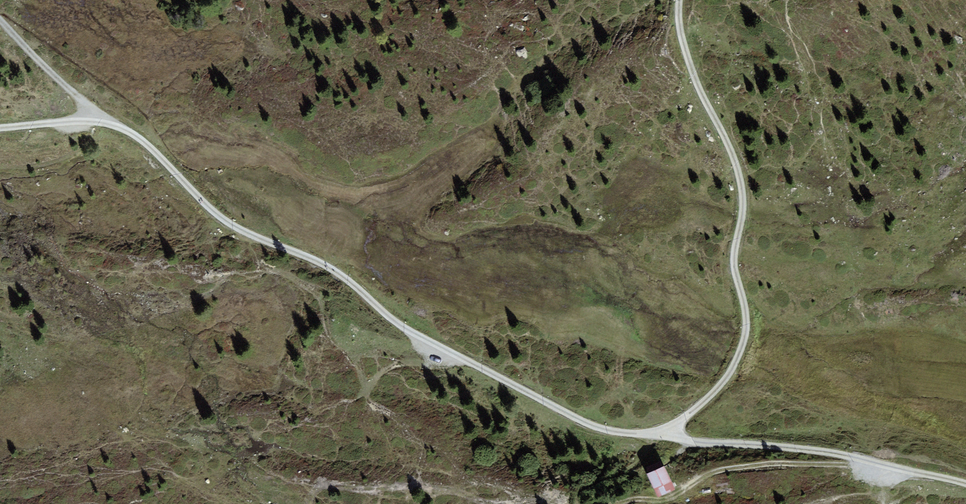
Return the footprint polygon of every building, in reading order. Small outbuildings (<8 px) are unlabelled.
[(666,468),(648,474),(657,498),(675,492),(666,468)]
